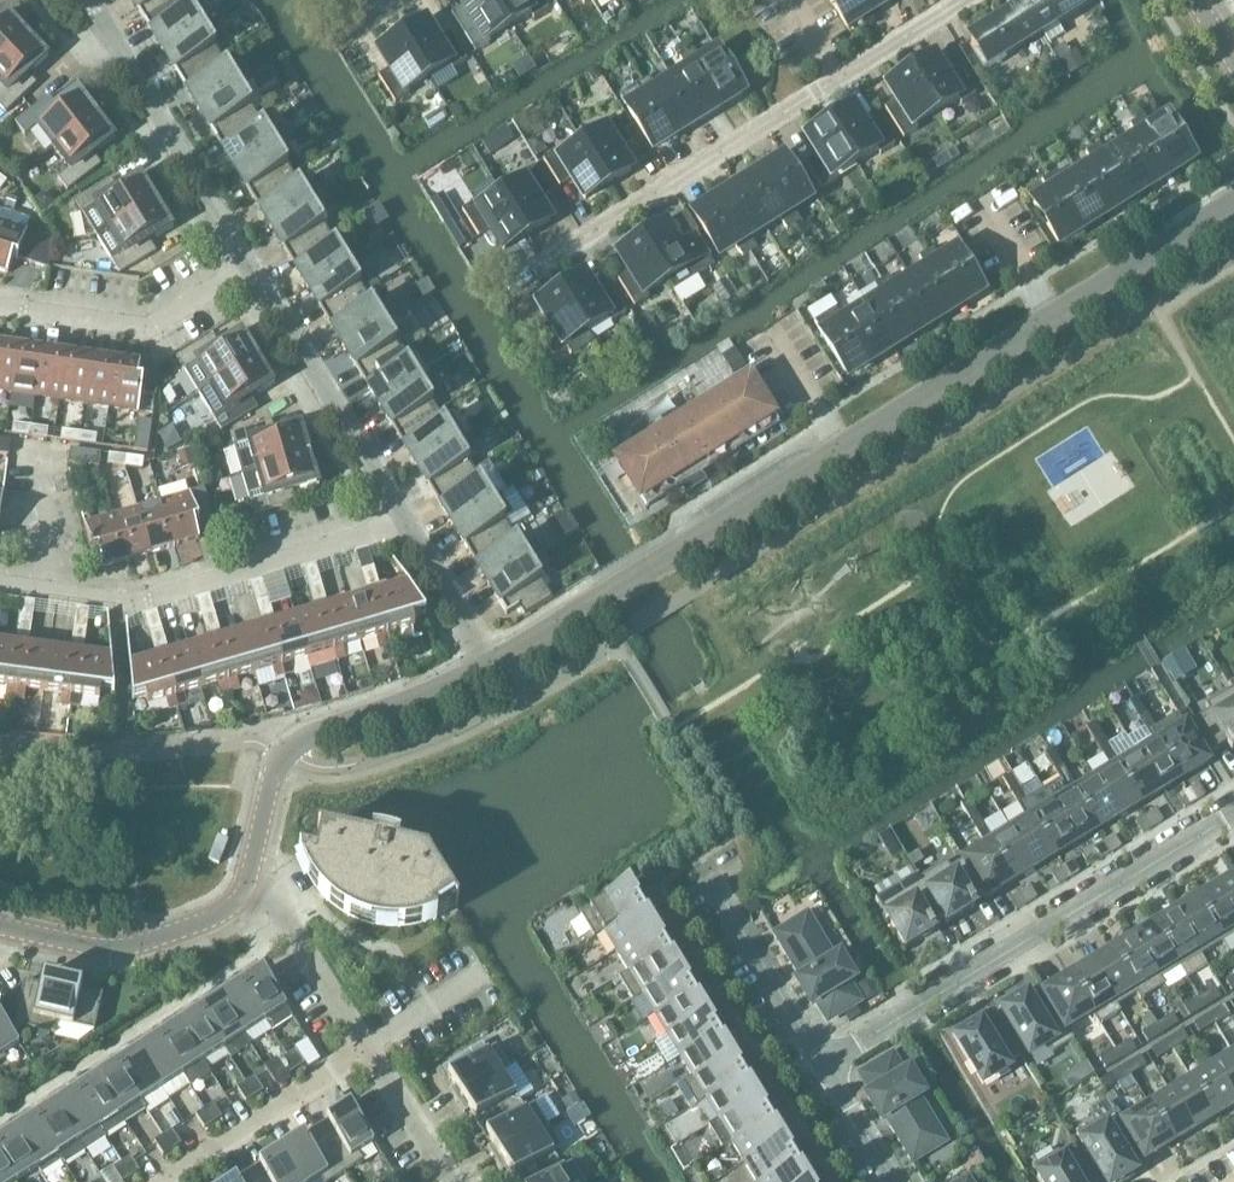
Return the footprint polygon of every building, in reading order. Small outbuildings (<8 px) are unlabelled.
[(145,21),(179,0),(132,0),(145,21)] [(188,0),(179,0),(145,21),(163,51),(212,21),(200,1),(192,6),(188,0)] [(473,18),(460,26),(477,53),(491,44),(487,38),(508,26),(509,25),(493,0),(461,0),(473,18)] [(508,26),(509,27),(531,13),(534,19),(549,10),(543,0),(493,0),(509,25),(508,26)] [(848,27),(871,13),(863,0),(831,0),(848,27)] [(871,13),(891,0),(863,0),(871,13)] [(1025,7),(1041,33),(1093,0),(1036,0),(1025,7)] [(987,66),(1041,33),(1025,7),(971,41),(987,66)] [(26,36),(20,30),(22,28),(7,12),(0,19),(0,60),(26,36)] [(611,13),(604,18),(608,23),(615,19),(611,13)] [(428,76),(427,76),(428,78),(450,64),(453,69),(468,60),(451,33),(438,41),(425,20),(423,21),(425,23),(404,36),(403,37),(428,76)] [(224,40),(212,21),(163,51),(181,80),(222,55),(215,45),(224,40)] [(428,76),(403,37),(404,36),(403,34),(379,49),(392,69),(379,77),(396,104),(410,95),(406,89),(427,76),(428,76)] [(26,36),(0,60),(0,106),(7,113),(33,89),(23,78),(34,68),(35,69),(49,56),(34,40),(32,42),(26,36)] [(694,49),(687,53),(721,107),(744,92),(718,51),(702,61),(694,49)] [(699,120),(721,107),(687,53),(680,58),(688,70),(673,79),(699,120)] [(1072,56),(1060,63),(1068,77),(1086,67),(1077,53),(1072,56)] [(228,66),(222,55),(181,80),(199,110),(248,80),(236,60),(228,66)] [(936,111),(935,111),(936,113),(959,99),(962,104),(976,95),(960,68),(947,76),(934,55),(932,56),(933,58),(913,71),(912,71),(936,111)] [(1054,61),(1042,68),(1051,83),(1063,76),(1054,61)] [(597,67),(588,73),(593,81),(602,75),(597,67)] [(915,124),(935,111),(936,111),(912,71),(913,71),(912,69),(888,84),(896,97),(883,105),(904,139),(919,130),(915,124)] [(677,134),(699,120),(673,79),(658,89),(650,76),(643,81),(677,134)] [(249,81),(248,80),(199,110),(217,139),(258,115),(240,86),(249,81)] [(653,149),(677,134),(643,81),(636,85),(644,98),(628,108),(653,149)] [(37,125),(54,147),(95,115),(90,109),(92,107),(79,90),(64,101),(64,102),(52,112),(44,100),(16,122),(25,135),(37,125)] [(855,161),(854,162),(855,163),(878,150),(881,155),(895,146),(879,119),(866,127),(853,106),(851,107),(852,109),(832,122),(831,122),(855,161)] [(442,109),(425,120),(431,129),(448,118),(442,109)] [(100,122),(95,115),(54,147),(70,169),(58,178),(68,191),(96,169),(88,158),(100,148),(101,149),(116,138),(103,120),(100,122)] [(264,125),(258,115),(217,139),(235,169),(284,139),(273,120),(264,125)] [(584,144),(608,183),(607,184),(608,186),(632,170),(620,151),(632,143),(616,116),(601,125),(605,131),(585,144),(584,144)] [(1145,116),(1137,120),(1171,174),(1194,159),(1168,118),(1152,128),(1145,116)] [(834,175),(854,162),(855,161),(831,122),(832,122),(831,120),(807,135),(819,155),(807,163),(823,189),(838,180),(834,175)] [(1149,188),(1171,174),(1137,120),(1130,125),(1138,137),(1123,147),(1149,188)] [(495,135),(482,143),(490,155),(503,148),(495,135)] [(284,139),(235,169),(253,199),(294,174),(288,163),(296,158),(284,139)] [(533,140),(528,143),(534,153),(545,147),(542,142),(533,140)] [(607,184),(608,183),(584,144),(585,144),(584,142),(561,156),(558,151),(543,160),(560,186),(573,178),(586,199),(588,198),(587,197),(607,184)] [(1100,144),(1093,148),(1127,201),(1149,188),(1123,147),(1108,156),(1100,144)] [(1094,165),(1079,174),(1105,215),(1127,201),(1093,148),(1086,152),(1094,165)] [(943,167),(936,155),(919,165),(927,177),(943,167)] [(810,199),(784,158),(761,172),(795,225),(802,221),(794,209),(810,199)] [(527,234),(526,235),(527,236),(551,221),(539,202),(551,194),(535,167),(520,176),(524,182),(503,194),(502,195),(527,234)] [(1083,229),(1105,215),(1079,174),(1064,184),(1056,171),(1049,176),(1083,229)] [(787,230),(795,225),(761,172),(739,186),(765,227),(780,218),(787,230)] [(271,228),(321,198),(309,179),(300,184),(294,174),(253,199),(271,228)] [(75,200),(98,237),(155,202),(151,195),(153,193),(142,175),(126,185),(126,186),(113,194),(106,182),(75,200)] [(1034,202),(1060,243),(1083,229),(1049,176),(1042,180),(1050,192),(1034,202)] [(750,236),(765,227),(739,186),(717,200),(751,253),(758,249),(750,236)] [(506,247),(526,235),(527,234),(502,195),(503,194),(503,193),(480,207),(477,201),(462,210),(479,237),(492,229),(505,250),(507,249),(506,247)] [(42,195),(36,200),(44,211),(56,203),(51,197),(42,195)] [(10,196),(6,207),(15,210),(18,199),(10,196)] [(321,198),(271,228),(289,258),(330,233),(313,204),(321,199),(321,198)] [(751,253),(717,200),(694,214),(720,255),(736,245),(743,257),(751,253)] [(160,209),(155,202),(98,237),(120,274),(151,255),(144,243),(156,235),(157,236),(174,226),(162,208),(160,209)] [(473,240),(457,215),(444,223),(460,249),(473,240)] [(54,238),(27,230),(27,231),(0,222),(0,270),(9,273),(14,258),(48,269),(54,238)] [(643,240),(667,279),(675,291),(696,277),(693,272),(707,263),(691,237),(678,245),(665,224),(663,225),(664,226),(644,239),(643,240)] [(308,287),(357,257),(356,257),(348,262),(330,233),(289,258),(308,287)] [(381,233),(370,240),(374,247),(385,240),(381,233)] [(646,292),(666,279),(667,279),(643,240),(644,239),(643,237),(619,252),(631,272),(618,280),(635,307),(650,298),(646,292)] [(926,252),(960,306),(983,291),(957,250),(941,260),(934,248),(926,252)] [(927,269),(912,279),(938,320),(960,306),(926,252),(919,257),(927,269)] [(357,257),(308,287),(326,317),(366,292),(360,282),(369,277),(357,257)] [(583,277),(563,290),(562,290),(587,331),(609,318),(612,323),(626,314),(610,287),(597,295),(584,274),(582,275),(583,277)] [(916,334),(938,320),(912,279),(897,288),(889,276),(882,280),(916,334)] [(883,297),(868,306),(893,347),(916,334),(882,280),(875,285),(883,297)] [(726,281),(714,288),(725,306),(737,298),(726,281)] [(823,283),(811,290),(817,299),(828,292),(823,283)] [(550,323),(538,331),(554,357),(569,348),(573,355),(594,342),(587,331),(562,290),(563,290),(562,288),(538,303),(550,323)] [(344,347),(393,317),(381,298),(373,303),(366,292),(326,317),(344,347)] [(871,361),(893,347),(868,306),(853,316),(845,303),(838,308),(871,361)] [(838,308),(815,322),(848,375),(871,361),(838,308)] [(648,314),(638,320),(648,336),(658,329),(648,314)] [(393,317),(344,347),(362,376),(403,351),(385,323),(394,318),(393,317)] [(215,351),(208,339),(177,357),(185,371),(198,363),(213,386),(257,359),(253,352),(255,350),(244,332),(227,342),(228,343),(215,351)] [(730,341),(718,349),(733,373),(745,366),(730,341)] [(18,348),(0,345),(0,392),(12,393),(18,348)] [(36,397),(43,351),(18,348),(12,393),(36,397)] [(60,400),(67,355),(43,351),(36,397),(60,400)] [(380,406),(429,376),(429,375),(420,380),(403,351),(362,376),(380,406)] [(85,404),(91,358),(67,355),(60,400),(85,404)] [(109,407),(115,362),(91,358),(85,404),(109,407)] [(257,359),(213,386),(200,394),(222,431),(253,412),(245,400),(258,392),(259,393),(275,383),(264,365),(261,366),(257,359)] [(115,362),(109,407),(139,412),(143,382),(139,382),(141,365),(115,362)] [(398,435),(439,411),(433,401),(441,395),(429,376),(380,406),(398,435)] [(632,452),(618,460),(625,472),(636,489),(647,507),(685,483),(688,488),(701,480),(698,475),(737,451),(726,433),(769,406),(751,377),(701,408),(631,451),(632,452)] [(439,411),(398,435),(416,465),(465,435),(454,416),(445,421),(439,411)] [(505,412),(491,421),(494,426),(508,417),(505,412)] [(138,420),(134,450),(148,452),(152,422),(138,420)] [(489,422),(479,428),(483,436),(494,430),(489,422)] [(231,433),(244,474),(308,455),(306,447),(308,446),(302,425),(284,431),(284,432),(270,436),(266,423),(231,433)] [(30,436),(32,426),(14,424),(13,434),(30,436)] [(32,426),(30,436),(47,439),(49,429),(32,426)] [(79,443),(80,433),(63,430),(62,441),(79,443)] [(80,433),(79,443),(96,445),(97,435),(80,433)] [(475,470),(468,459),(477,454),(465,435),(416,465),(434,495),(475,470)] [(9,456),(11,441),(0,440),(0,454),(9,456)] [(191,448),(178,452),(183,470),(197,465),(191,448)] [(71,449),(69,464),(100,468),(102,453),(71,449)] [(125,467),(127,457),(110,454),(108,464),(125,467)] [(244,474),(251,501),(256,516),(290,506),(286,492),(301,488),(301,489),(319,484),(313,463),(310,463),(308,455),(244,474)] [(127,457),(125,467),(143,469),(144,459),(127,457)] [(434,495),(452,524),(493,499),(475,470),(434,495)] [(539,473),(532,477),(536,484),(545,478),(541,472),(539,473)] [(70,488),(66,476),(53,479),(57,492),(70,488)] [(88,484),(79,487),(83,500),(93,497),(88,484)] [(493,499),(452,524),(470,554),(511,529),(532,516),(513,486),(493,499)] [(162,502),(175,546),(200,539),(195,523),(214,517),(205,488),(190,492),(190,493),(162,502)] [(138,509),(151,553),(175,546),(162,502),(138,509)] [(115,516),(128,560),(151,553),(138,509),(115,516)] [(233,510),(214,515),(218,529),(237,524),(233,510)] [(115,516),(85,524),(94,553),(98,551),(103,567),(128,560),(115,516)] [(511,529),(470,554),(488,583),(538,553),(526,535),(518,540),(511,529)] [(362,570),(374,567),(369,549),(357,553),(362,570)] [(538,555),(538,553),(488,583),(507,614),(520,607),(525,616),(554,598),(530,560),(538,555)] [(309,586),(321,582),(316,565),(304,568),(309,586)] [(374,567),(362,570),(367,588),(379,584),(374,567)] [(257,601),(269,598),(263,580),(251,584),(257,601)] [(321,582),(309,586),(314,603),(326,600),(321,582)] [(390,645),(399,642),(397,633),(415,627),(413,619),(426,615),(409,583),(375,593),(390,645)] [(349,601),(361,643),(379,638),(382,647),(390,645),(375,593),(349,601)] [(203,617),(215,614),(210,596),(198,600),(203,617)] [(269,598),(257,601),(262,619),(274,615),(269,598)] [(19,619),(32,621),(34,603),(22,601),(19,619)] [(361,643),(349,601),(323,609),(338,660),(347,658),(344,648),(361,643)] [(75,627),(87,628),(89,610),(77,609),(75,627)] [(296,617),(308,658),(326,653),(329,663),(338,660),(323,609),(296,617)] [(150,633),(162,629),(157,612),(145,615),(150,633)] [(215,614),(203,617),(208,635),(220,631),(215,614)] [(270,624),(285,676),(294,673),(291,664),(308,658),(296,617),(270,624)] [(32,621),(19,619),(17,637),(29,639),(32,621)] [(243,632),(255,674),(273,669),(276,678),(285,676),(270,624),(243,632)] [(87,628),(75,627),(72,645),(85,646),(87,628)] [(162,629),(150,633),(155,650),(167,647),(162,629)] [(255,674),(243,632),(216,640),(231,692),(240,689),(238,679),(255,674)] [(231,692),(216,640),(190,648),(202,690),(220,684),(223,694),(231,692)] [(15,699),(22,645),(0,642),(0,687),(8,688),(6,698),(15,699)] [(50,649),(22,645),(15,699),(25,700),(26,690),(44,693),(50,649)] [(185,695),(202,690),(190,648),(164,656),(179,707),(188,704),(185,695)] [(61,705),(70,706),(77,653),(50,649),(44,693),(62,695),(61,705)] [(77,653),(70,706),(79,708),(81,698),(100,700),(101,692),(115,694),(111,657),(77,653)] [(1179,654),(1163,663),(1175,683),(1191,674),(1179,654)] [(179,707),(164,656),(130,665),(134,701),(147,697),(149,705),(167,700),(170,710),(179,707)] [(1232,689),(1206,705),(1209,711),(1195,720),(1214,751),(1228,743),(1232,750),(1233,749),(1233,690),(1233,689),(1232,689)] [(302,704),(295,706),(296,713),(306,710),(321,706),(320,702),(320,700),(317,691),(300,696),(302,704)] [(1148,716),(1137,697),(1129,702),(1140,721),(1148,716)] [(1156,727),(1148,716),(1140,721),(1151,739),(1156,736),(1181,778),(1208,762),(1179,713),(1156,727)] [(1087,728),(1098,746),(1106,741),(1095,723),(1087,728)] [(1135,749),(1160,791),(1181,778),(1156,736),(1151,739),(1135,749)] [(1160,791),(1135,749),(1118,759),(1106,741),(1098,746),(1109,764),(1114,762),(1139,804),(1160,791)] [(1056,772),(1064,767),(1053,748),(1045,753),(1056,772)] [(1093,775),(1118,816),(1139,804),(1114,762),(1109,764),(1093,775)] [(1056,772),(1067,790),(1072,787),(1097,829),(1118,816),(1093,775),(1075,785),(1064,767),(1056,772)] [(1014,797),(1022,792),(1011,774),(1003,779),(1014,797)] [(1189,790),(1195,801),(1205,795),(1199,784),(1189,790)] [(1051,800),(1076,842),(1097,829),(1072,787),(1067,790),(1051,800)] [(1185,807),(1195,801),(1189,790),(1178,797),(1185,807)] [(1076,842),(1051,800),(1033,811),(1022,792),(1014,797),(1025,816),(1030,813),(1055,855),(1076,842)] [(972,823),(980,818),(969,799),(961,804),(972,823)] [(1146,816),(1153,827),(1163,821),(1156,810),(1146,816)] [(1025,816),(1009,826),(1034,867),(1055,855),(1030,813),(1025,816)] [(1153,827),(1146,816),(1136,822),(1143,833),(1153,827)] [(1034,867),(1009,826),(991,836),(980,818),(972,823),(983,841),(986,840),(989,845),(991,844),(1013,880),(1034,867)] [(878,838),(884,849),(896,841),(890,831),(878,838)] [(372,838),(373,839),(371,844),(367,843),(365,843),(318,832),(318,834),(321,835),(316,858),(300,854),(301,860),(305,870),(310,879),(319,893),(325,899),(332,907),(345,914),(354,920),(367,925),(379,928),(392,929),(405,929),(424,925),(437,920),(458,906),(427,857),(402,851),(398,850),(399,845),(400,845),(400,844),(396,843),(389,841),(382,839),(377,838),(372,838)] [(1104,842),(1111,853),(1121,846),(1114,836),(1104,842)] [(1094,848),(1101,859),(1111,853),(1104,842),(1094,848)] [(986,897),(1013,880),(991,844),(989,845),(965,860),(984,891),(983,892),(986,897)] [(970,899),(983,892),(984,891),(965,860),(950,868),(947,863),(921,878),(921,879),(943,916),(942,916),(947,924),(975,907),(970,899)] [(1062,867),(1069,878),(1079,872),(1073,861),(1062,867)] [(1052,873),(1059,884),(1069,878),(1062,867),(1052,873)] [(942,916),(943,916),(921,879),(921,878),(918,873),(875,899),(889,922),(890,922),(906,949),(934,932),(930,924),(942,916)] [(1219,887),(1233,912),(1233,878),(1219,887)] [(605,932),(604,931),(658,898),(654,891),(637,901),(628,886),(613,895),(607,891),(599,903),(580,914),(592,933),(585,937),(589,942),(605,932)] [(1027,904),(1037,897),(1030,887),(1020,893),(1027,904)] [(1198,900),(1223,942),(1233,935),(1233,912),(1219,887),(1198,900)] [(1027,904),(1020,893),(1010,899),(1017,910),(1027,904)] [(604,931),(605,932),(617,952),(654,929),(645,915),(662,905),(658,898),(604,931)] [(1198,900),(1177,913),(1202,955),(1223,942),(1198,900)] [(758,901),(747,907),(752,915),(763,909),(758,901)] [(1177,913),(1156,925),(1181,967),(1202,955),(1177,913)] [(782,942),(780,944),(792,964),(794,962),(804,978),(798,982),(812,1004),(818,1001),(829,1019),(843,1011),(855,1004),(859,1001),(848,983),(853,979),(840,957),(834,960),(813,926),(815,924),(814,923),(784,941),(780,935),(778,936),(782,942)] [(1156,925),(1135,938),(1160,980),(1161,979),(1181,967),(1156,925)] [(629,973),(683,940),(679,933),(663,943),(654,929),(617,952),(629,972),(629,973)] [(1135,938),(1114,951),(1139,993),(1137,994),(1141,1000),(1165,986),(1161,979),(1160,980),(1135,938)] [(671,957),(688,947),(683,940),(629,973),(629,972),(613,981),(616,986),(622,983),(633,1001),(643,995),(642,994),(680,971),(671,957)] [(1114,951),(1092,964),(1118,1006),(1137,994),(1139,993),(1114,951)] [(1091,1013),(1095,1020),(1099,1026),(1122,1012),(1118,1006),(1092,964),(1071,976),(1093,1012),(1091,1013)] [(242,985),(266,1021),(273,1034),(295,1020),(263,971),(242,985)] [(642,994),(643,995),(655,1015),(709,982),(705,975),(688,985),(680,971),(642,994)] [(25,982),(15,1026),(56,1035),(56,1034),(54,1033),(56,1023),(93,1031),(93,1033),(94,1034),(103,995),(82,990),(83,985),(42,976),(40,986),(25,982)] [(1091,1013),(1093,1012),(1071,976),(1044,993),(1050,1002),(1051,1002),(1067,1028),(1068,1028),(1091,1013)] [(879,994),(874,985),(870,980),(860,987),(868,1000),(879,994)] [(655,1015),(668,1036),(705,1013),(697,999),(713,989),(709,982),(655,1015)] [(245,1035),(266,1021),(242,985),(221,998),(245,1035)] [(1200,998),(1206,1008),(1221,999),(1215,989),(1200,998)] [(1067,1028),(1051,1002),(1050,1002),(1037,1010),(1025,991),(1000,1007),(1030,1057),(1048,1045),(1053,1054),(1075,1040),(1068,1028),(1067,1028)] [(201,1012),(224,1048),(231,1058),(251,1045),(245,1035),(221,998),(201,1012)] [(1206,1008),(1200,998),(1184,1008),(1190,1018),(1206,1008)] [(4,1021),(12,1016),(15,1004),(0,1001),(0,1014),(4,1021)] [(862,1015),(855,1004),(843,1011),(850,1022),(862,1015)] [(1209,1014),(1215,1024),(1231,1015),(1225,1005),(1209,1014)] [(523,1008),(516,1013),(519,1018),(526,1014),(523,1008)] [(204,1062),(224,1048),(201,1012),(180,1025),(204,1062)] [(668,1036),(680,1057),(735,1024),(730,1017),(714,1027),(705,1013),(668,1036)] [(7,1060),(4,1055),(20,1045),(0,1014),(0,1064),(7,1060)] [(1158,1024),(1164,1034),(1179,1024),(1173,1014),(1158,1024)] [(1215,1024),(1209,1014),(1194,1024),(1200,1034),(1215,1024)] [(979,1019),(953,1035),(983,1085),(1009,1069),(1007,1065),(1021,1056),(1005,1030),(991,1039),(979,1019)] [(722,1041),(739,1031),(735,1024),(680,1057),(693,1077),(693,1078),(731,1055),(722,1041)] [(1164,1034),(1158,1024),(1142,1033),(1148,1043),(1164,1034)] [(183,1075),(204,1062),(180,1025),(159,1039),(183,1075)] [(1168,1040),(1174,1050),(1189,1040),(1183,1031),(1168,1040)] [(162,1088),(183,1075),(159,1039),(139,1052),(162,1088)] [(1115,1050),(1121,1059),(1137,1050),(1131,1040),(1115,1050)] [(1174,1050),(1168,1040),(1152,1049),(1158,1059),(1174,1050)] [(451,1092),(458,1102),(511,1068),(497,1046),(488,1051),(483,1043),(443,1069),(455,1089),(451,1092)] [(288,1056),(297,1070),(306,1064),(305,1064),(296,1050),(288,1056)] [(1121,1059),(1115,1050),(1100,1059),(1106,1069),(1121,1059)] [(142,1102),(162,1088),(139,1052),(118,1065),(142,1102)] [(706,1099),(760,1066),(756,1059),(739,1069),(731,1055),(693,1078),(693,1077),(683,1083),(694,1101),(688,1104),(691,1110),(707,1100),(706,1099)] [(1213,1068),(1233,1102),(1233,1055),(1213,1068)] [(297,1070),(288,1056),(279,1062),(288,1075),(287,1076),(288,1076),(297,1070)] [(882,1119),(888,1116),(898,1132),(895,1134),(907,1153),(910,1152),(913,1158),(915,1157),(911,1151),(942,1132),(941,1131),(938,1132),(917,1098),(923,1094),(910,1071),(904,1075),(892,1056),(863,1075),(874,1093),(868,1097),(882,1119)] [(1125,1066),(1131,1076),(1147,1066),(1141,1056),(1125,1066)] [(97,1079),(126,1123),(147,1110),(142,1102),(118,1065),(97,1079)] [(748,1083),(764,1073),(760,1066),(706,1099),(707,1100),(719,1120),(757,1097),(748,1083)] [(1131,1076),(1125,1066),(1109,1075),(1116,1085),(1131,1076)] [(511,1068),(458,1102),(465,1114),(470,1111),(481,1128),(521,1102),(503,1074),(511,1068)] [(1233,1104),(1233,1102),(1213,1068),(1192,1080),(1214,1116),(1233,1104)] [(246,1083),(256,1097),(265,1091),(264,1091),(255,1077),(246,1083)] [(77,1092),(100,1128),(106,1137),(126,1123),(97,1079),(77,1092)] [(1192,1080),(1171,1093),(1193,1129),(1214,1116),(1192,1080)] [(256,1097),(246,1083),(238,1088),(247,1102),(246,1102),(246,1103),(256,1097)] [(100,1128),(77,1092),(56,1105),(80,1142),(100,1128)] [(574,1092),(562,1100),(569,1111),(581,1104),(574,1092)] [(1172,1142),(1193,1129),(1171,1093),(1150,1106),(1172,1142)] [(722,1147),(732,1141),(786,1109),(782,1102),(765,1112),(757,1097),(719,1120),(709,1126),(722,1147)] [(488,1149),(495,1161),(549,1126),(535,1104),(526,1110),(521,1102),(481,1128),(492,1146),(488,1149)] [(205,1109),(214,1124),(223,1118),(223,1117),(223,1118),(214,1104),(205,1109)] [(35,1119),(63,1161),(66,1165),(86,1152),(80,1142),(56,1105),(35,1119)] [(345,1173),(364,1161),(359,1153),(374,1143),(350,1106),(316,1128),(345,1173)] [(1150,1106),(1125,1122),(1124,1122),(1141,1148),(1139,1149),(1145,1159),(1172,1142),(1150,1106)] [(214,1124),(205,1109),(196,1115),(205,1129),(214,1124)] [(732,1141),(745,1162),(782,1140),(774,1125),(790,1115),(786,1109),(732,1141)] [(1139,1149),(1141,1148),(1124,1122),(1125,1122),(1117,1109),(1077,1134),(1106,1181),(1128,1181),(1138,1176),(1126,1157),(1139,1149)] [(15,1132),(38,1169),(42,1175),(63,1161),(35,1119),(15,1132)] [(549,1126),(495,1161),(503,1172),(507,1169),(516,1181),(526,1181),(559,1161),(554,1153),(563,1147),(549,1126)] [(316,1128),(282,1150),(302,1181),(315,1181),(321,1178),(323,1181),(331,1181),(345,1173),(316,1128)] [(164,1136),(173,1150),(182,1144),(181,1144),(172,1130),(164,1136)] [(15,1132),(0,1142),(0,1155),(18,1181),(38,1169),(15,1132)] [(173,1150),(164,1136),(155,1142),(164,1155),(164,1156),(173,1150)] [(812,1151),(807,1144),(791,1154),(782,1140),(745,1162),(757,1181),(760,1181),(812,1151)] [(1031,1162),(1043,1181),(1086,1181),(1095,1177),(1078,1150),(1064,1159),(1056,1147),(1031,1162)] [(282,1150),(248,1172),(254,1181),(302,1181),(282,1150)] [(816,1157),(812,1151),(760,1181),(807,1181),(808,1181),(799,1168),(816,1157)] [(0,1155),(0,1181),(18,1181),(0,1155)] [(122,1163),(131,1177),(141,1171),(140,1171),(131,1157),(122,1163)] [(559,1161),(526,1181),(585,1181),(572,1162),(564,1168),(559,1161)] [(122,1163),(114,1168),(122,1181),(124,1181),(131,1177),(122,1163)] [(248,1172),(233,1181),(254,1181),(248,1172)]
